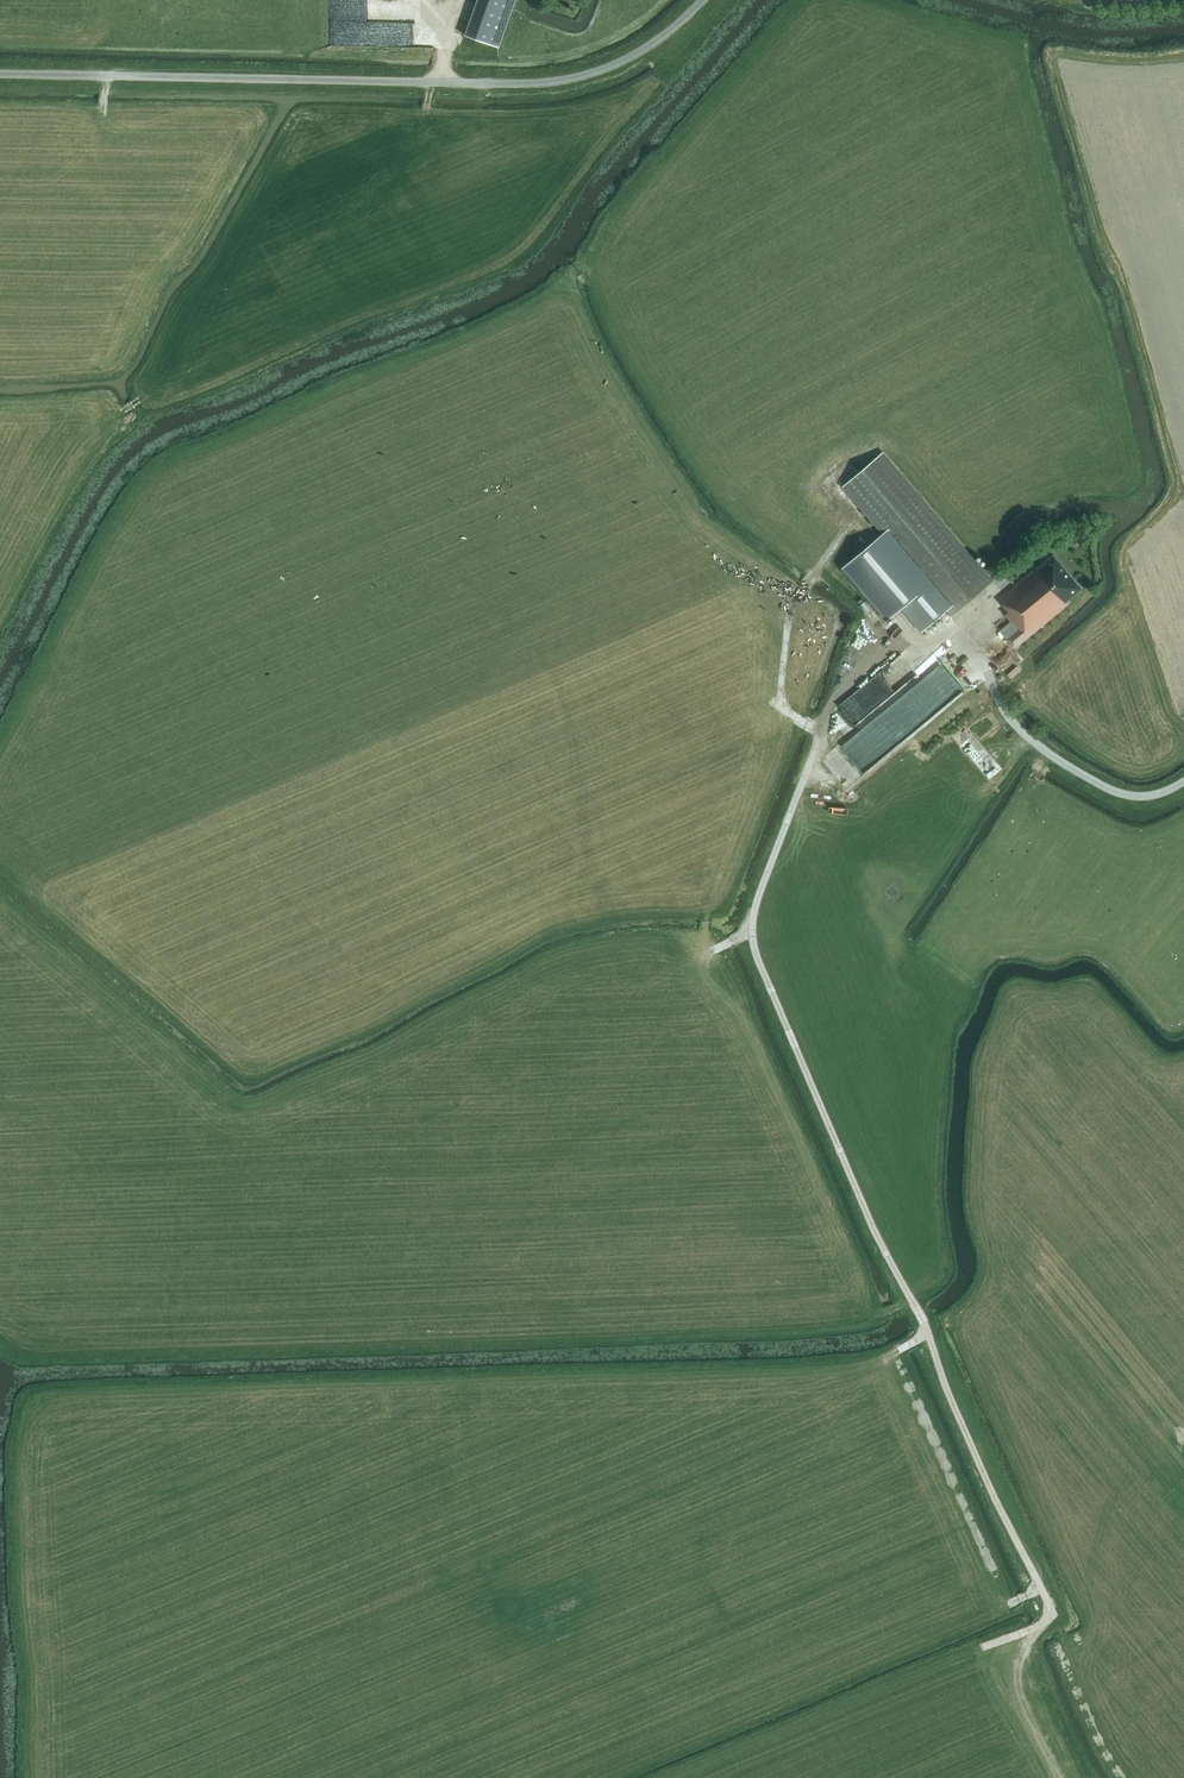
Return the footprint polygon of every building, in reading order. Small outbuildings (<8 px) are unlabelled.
[(469,36),(497,46),(514,0),(482,0),(469,36)] [(953,615),(993,581),(884,452),(845,486),(885,533),(846,566),(890,619),(904,607),(924,630),(948,610),(953,615)] [(1012,621),(1001,631),(1016,648),(1070,603),(1068,600),(1083,588),(1054,554),(1000,600),(1009,611),(1006,614),(1012,621)] [(1017,660),(1008,668),(1012,672),(1021,664),(1017,660)] [(863,769),(876,759),(855,730),(842,740),(863,769)]
